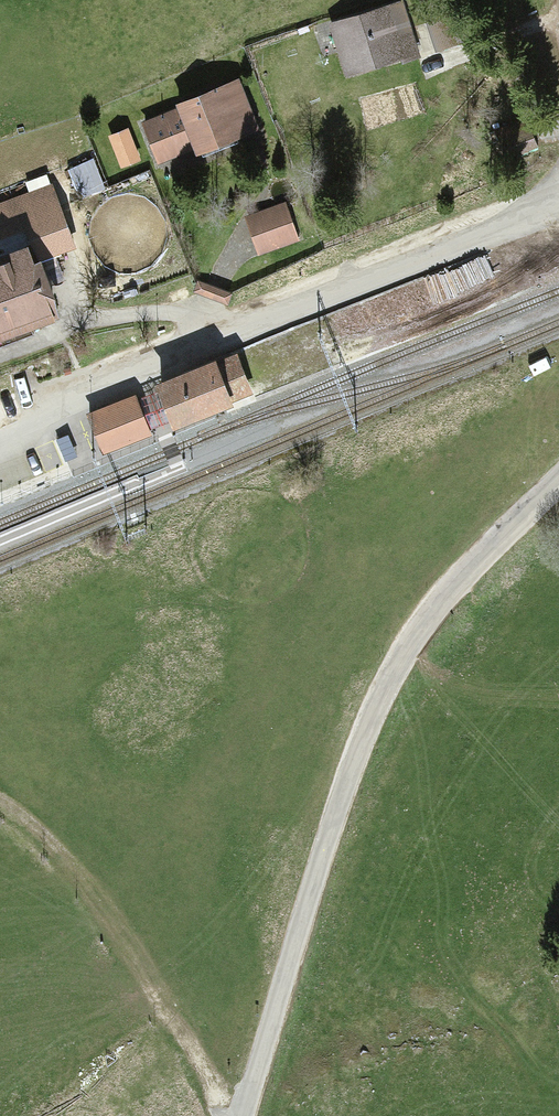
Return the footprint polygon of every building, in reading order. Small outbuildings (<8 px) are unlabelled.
[(402,1),(329,25),(347,79),(420,55),(402,1)] [(176,109),(142,122),(158,164),(195,149),(197,155),(259,131),(238,80),(175,105),(176,109)] [(537,147),(527,125),(508,133),(518,155),(537,147)] [(141,162),(128,128),(108,136),(121,169),(141,162)] [(22,231),(29,249),(34,264),(41,261),(76,248),(52,184),(0,203),(0,240),(22,231)] [(285,204),(246,218),(259,255),(299,241),(285,204)] [(0,259),(0,346),(63,323),(41,261),(34,264),(29,249),(0,259)] [(231,293),(196,282),(193,293),(228,303),(231,293)] [(215,360),(155,386),(158,392),(164,407),(170,421),(174,432),(235,406),(233,403),(254,394),(237,355),(217,364),(215,360)] [(149,396),(139,400),(150,429),(161,424),(170,421),(164,407),(158,392),(149,396)] [(137,395),(88,414),(103,454),(153,436),(150,429),(139,400),(137,395)] [(77,456),(68,435),(56,440),(66,461),(77,456)]
